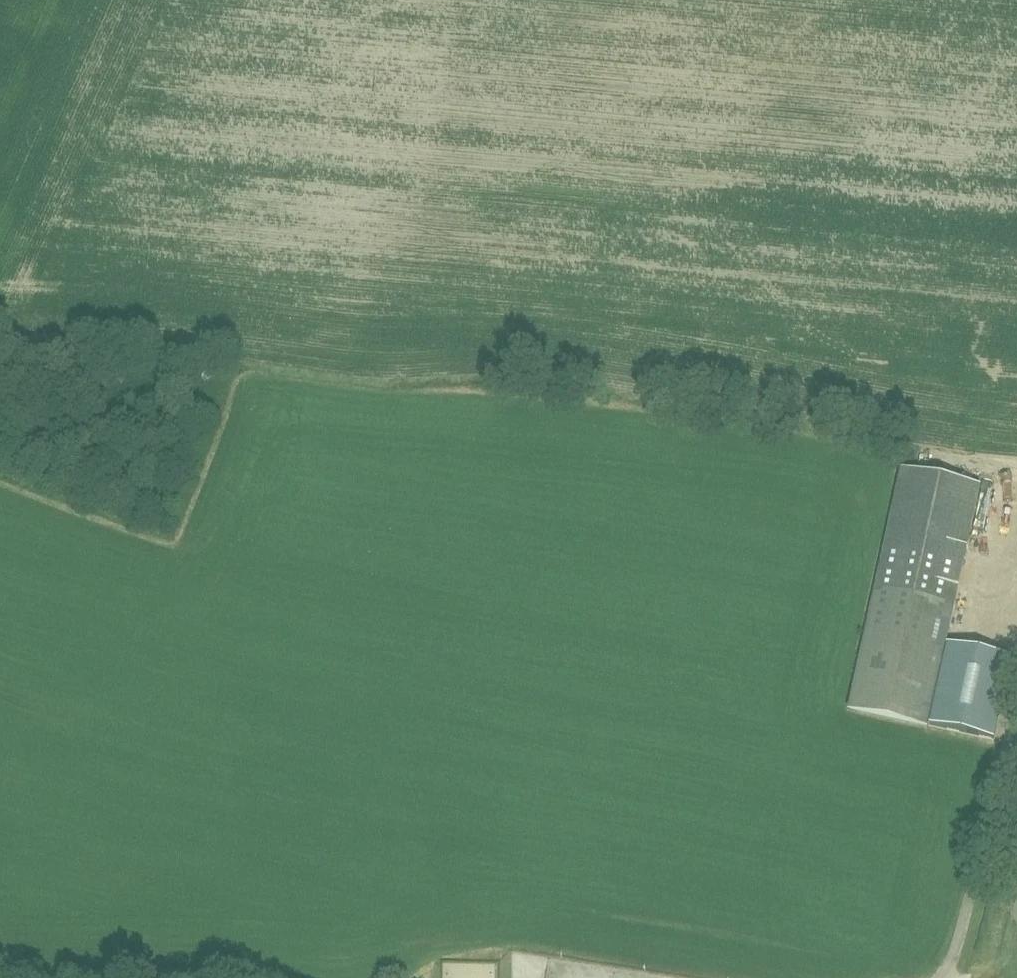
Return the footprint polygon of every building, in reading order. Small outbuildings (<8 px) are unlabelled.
[(901,473),(849,707),(994,739),(1012,659),(945,644),(979,490),(901,473)]
